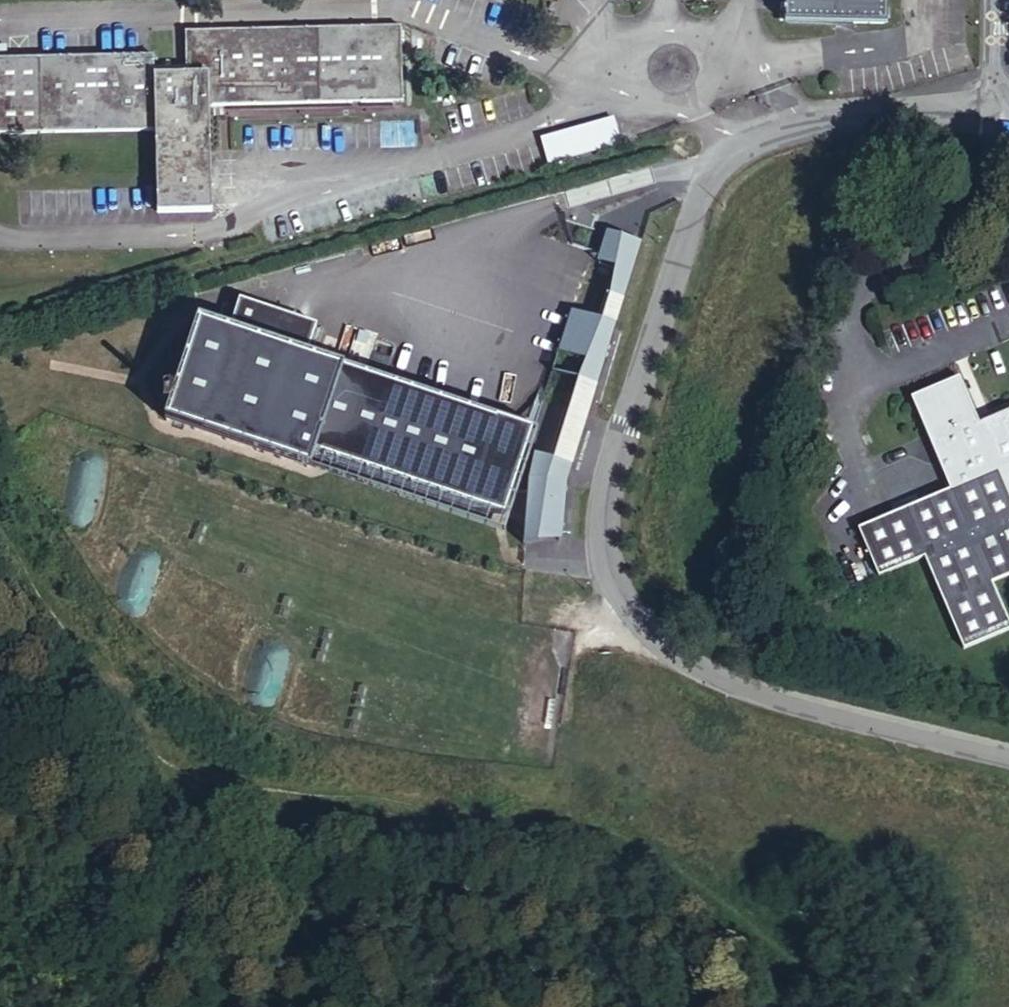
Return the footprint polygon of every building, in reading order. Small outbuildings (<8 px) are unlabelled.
[(887,28),(888,0),(787,0),(786,24),(887,28)] [(158,76),(158,68),(0,74),(0,147),(158,143),(161,225),(222,224),(219,118),(406,111),(404,32),(190,38),(190,76),(190,88),(159,89),(158,76)] [(190,88),(190,76),(158,76),(159,89),(190,88)] [(541,138),(549,164),(622,144),(615,118),(541,138)] [(337,374),(194,327),(162,424),(303,470),(308,457),(499,519),(527,435),(337,374)] [(978,424),(958,378),(910,398),(949,490),(856,529),(877,578),(924,558),(962,651),(1008,631),(1008,625),(993,583),(1008,576),(1008,411),(978,424)]
